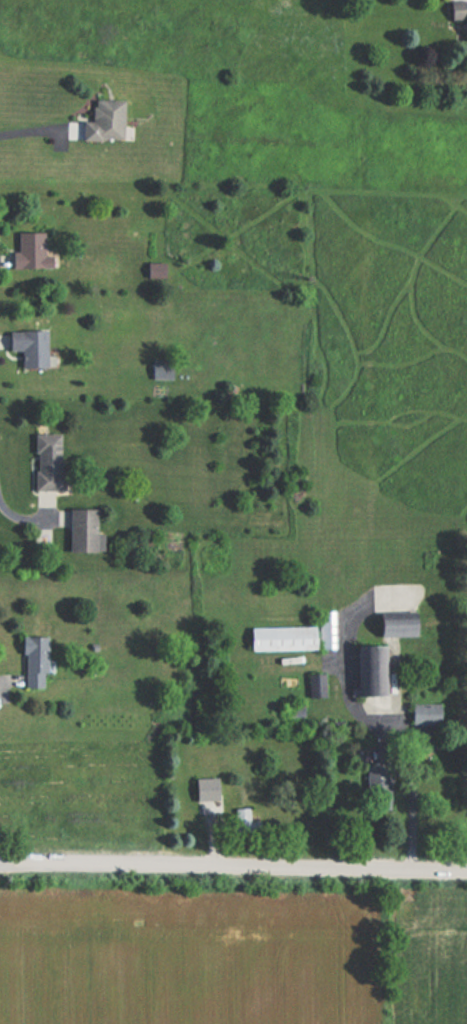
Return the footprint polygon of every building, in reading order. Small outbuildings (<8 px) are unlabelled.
[(447,21),(462,21),(463,51),(466,51),(466,2),(447,3),(447,21)] [(122,102),(90,102),(90,118),(80,118),(80,141),(122,141),(122,102)] [(9,269),(51,268),(51,255),(43,255),(42,231),(14,232),(15,251),(9,251),(9,269)] [(144,278),(165,278),(165,262),(144,262),(144,278)] [(45,330),(6,331),(6,353),(19,352),(19,367),(46,367),(45,330)] [(149,379),(171,379),(171,359),(149,359),(149,379)] [(32,433),(32,491),(61,491),(61,433),(32,433)] [(96,509),(66,509),(66,552),(96,552),(96,509)] [(414,618),(376,618),(376,636),(414,636),(414,618)] [(312,627),(248,627),(248,651),(312,651),(312,627)] [(44,637),(21,637),(22,688),(44,688),(44,637)] [(384,645),(354,645),(354,696),(384,696),(384,645)] [(215,778),(192,778),(192,800),(215,800),(215,778)]
